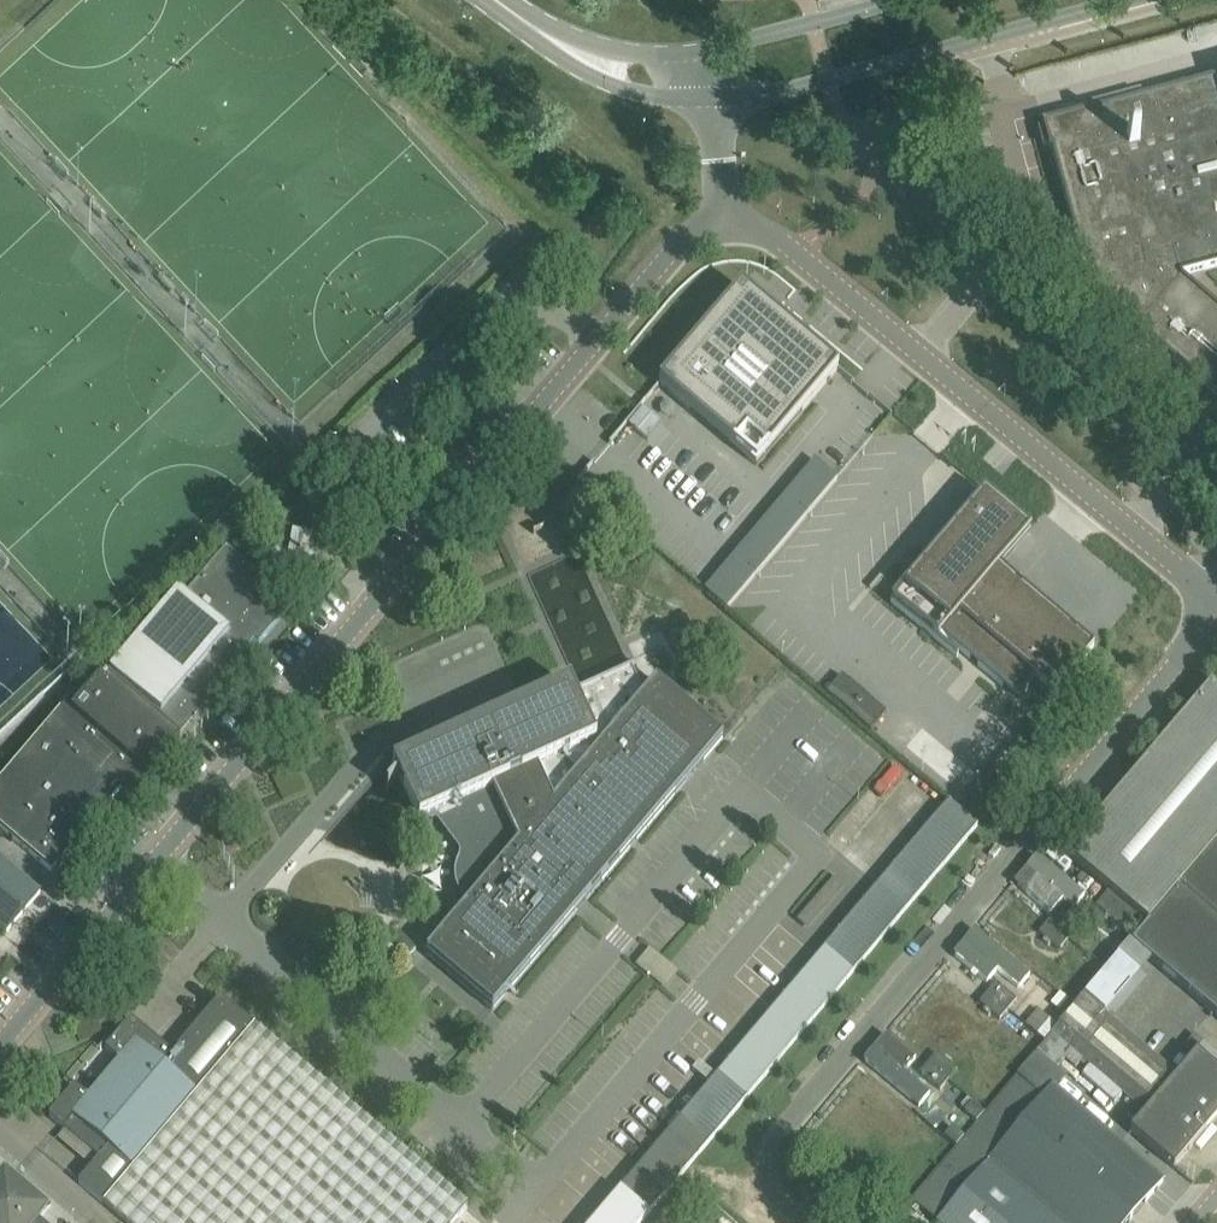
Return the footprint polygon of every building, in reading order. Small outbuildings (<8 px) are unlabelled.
[(1136,329),(1203,386),(1216,399),(1216,309),(1182,279),(1181,276),(1216,266),(1216,79),(1044,125),(1050,150),(1052,149),(1083,266),(1092,263),(1101,296),(1138,327),(1136,329)] [(715,318),(659,384),(756,467),(838,369),(785,324),(783,326),(742,291),(717,320),(715,318)] [(837,479),(819,464),(808,476),(827,492),(837,479)] [(1035,681),(1054,696),(1094,648),(999,568),(1030,531),(984,493),(891,603),(937,642),(942,636),(1018,701),(1035,681)] [(275,540),(276,545),(264,550),(266,557),(265,557),(269,569),(282,564),(283,568),(290,559),(308,563),(312,539),(308,538),(328,515),(305,511),(301,511),(294,513),(287,516),(282,520),(278,526),(275,533),(275,540)] [(186,597),(179,591),(110,673),(111,673),(106,679),(169,732),(196,699),(201,703),(208,695),(214,699),(253,653),(249,650),(255,642),(259,646),(288,612),(278,604),(283,598),(227,550),(186,597)] [(52,657),(0,601),(0,705),(52,657)] [(644,696),(632,670),(639,667),(638,664),(574,694),(570,686),(393,767),(419,825),(433,818),(458,852),(459,856),(458,860),(457,864),(456,867),(455,869),(455,871),(454,875),(454,878),(454,881),(455,883),(455,886),(456,889),(457,892),(459,894),(460,897),(462,900),(464,902),(466,905),(426,954),(494,1009),(724,737),(656,682),(644,696)] [(148,780),(180,742),(169,732),(106,679),(96,670),(0,782),(0,829),(51,872),(122,788),(126,790),(131,790),(135,789),(139,786),(146,778),(148,780)] [(1097,907),(1125,930),(1109,949),(1119,958),(1121,959),(1132,945),(1216,845),(1216,690),(1210,684),(1065,856),(1109,893),(1097,907)] [(1132,945),(1152,962),(1216,1017),(1216,845),(1132,945)] [(0,860),(0,927),(8,933),(40,894),(0,860)] [(1083,900),(1037,863),(1022,881),(1068,918),(1083,900)] [(1055,914),(1049,921),(1068,938),(1075,930),(1055,914)] [(1060,948),(1066,940),(1068,938),(1049,921),(1040,932),(1060,948)] [(1029,975),(979,929),(962,949),(1012,994),(1029,975)] [(1119,958),(1085,997),(1037,1052),(1058,1069),(1065,1060),(1076,1069),(1083,1060),(1118,1091),(1137,1106),(1127,1117),(1136,1125),(1130,1132),(1174,1169),(1216,1118),(1216,1071),(1196,1054),(1177,1077),(1159,1061),(1106,1016),(1152,962),(1132,945),(1121,959),(1119,958)] [(822,951),(716,1076),(745,1101),(852,975),(822,951)] [(1045,1042),(948,958),(908,1006),(1006,1089),(1045,1042)] [(997,984),(989,993),(1009,1010),(1017,1001),(997,984)] [(75,1086),(49,1117),(63,1128),(99,1159),(92,1168),(79,1183),(103,1203),(126,1222),(454,1222),(468,1207),(253,1025),(221,998),(173,1055),(131,1020),(106,1050),(120,1062),(89,1098),(75,1086)] [(881,1044),(866,1063),(922,1108),(937,1089),(881,1044)] [(937,1222),(938,1222),(1129,1222),(1163,1183),(1055,1091),(1067,1076),(1037,1052),(913,1202),(937,1222)] [(937,1054),(930,1063),(949,1079),(956,1070),(937,1054)] [(922,1072),(941,1088),(949,1079),(930,1063),(922,1072)] [(957,1147),(858,1064),(807,1124),(906,1208),(957,1147)] [(977,1123),(985,1114),(973,1103),(965,1112),(977,1123)] [(956,1145),(964,1136),(951,1125),(944,1134),(956,1145)] [(38,1221),(51,1206),(5,1167),(0,1172),(0,1222),(40,1222),(38,1221)] [(592,1222),(642,1222),(647,1217),(618,1192),(592,1222)]
